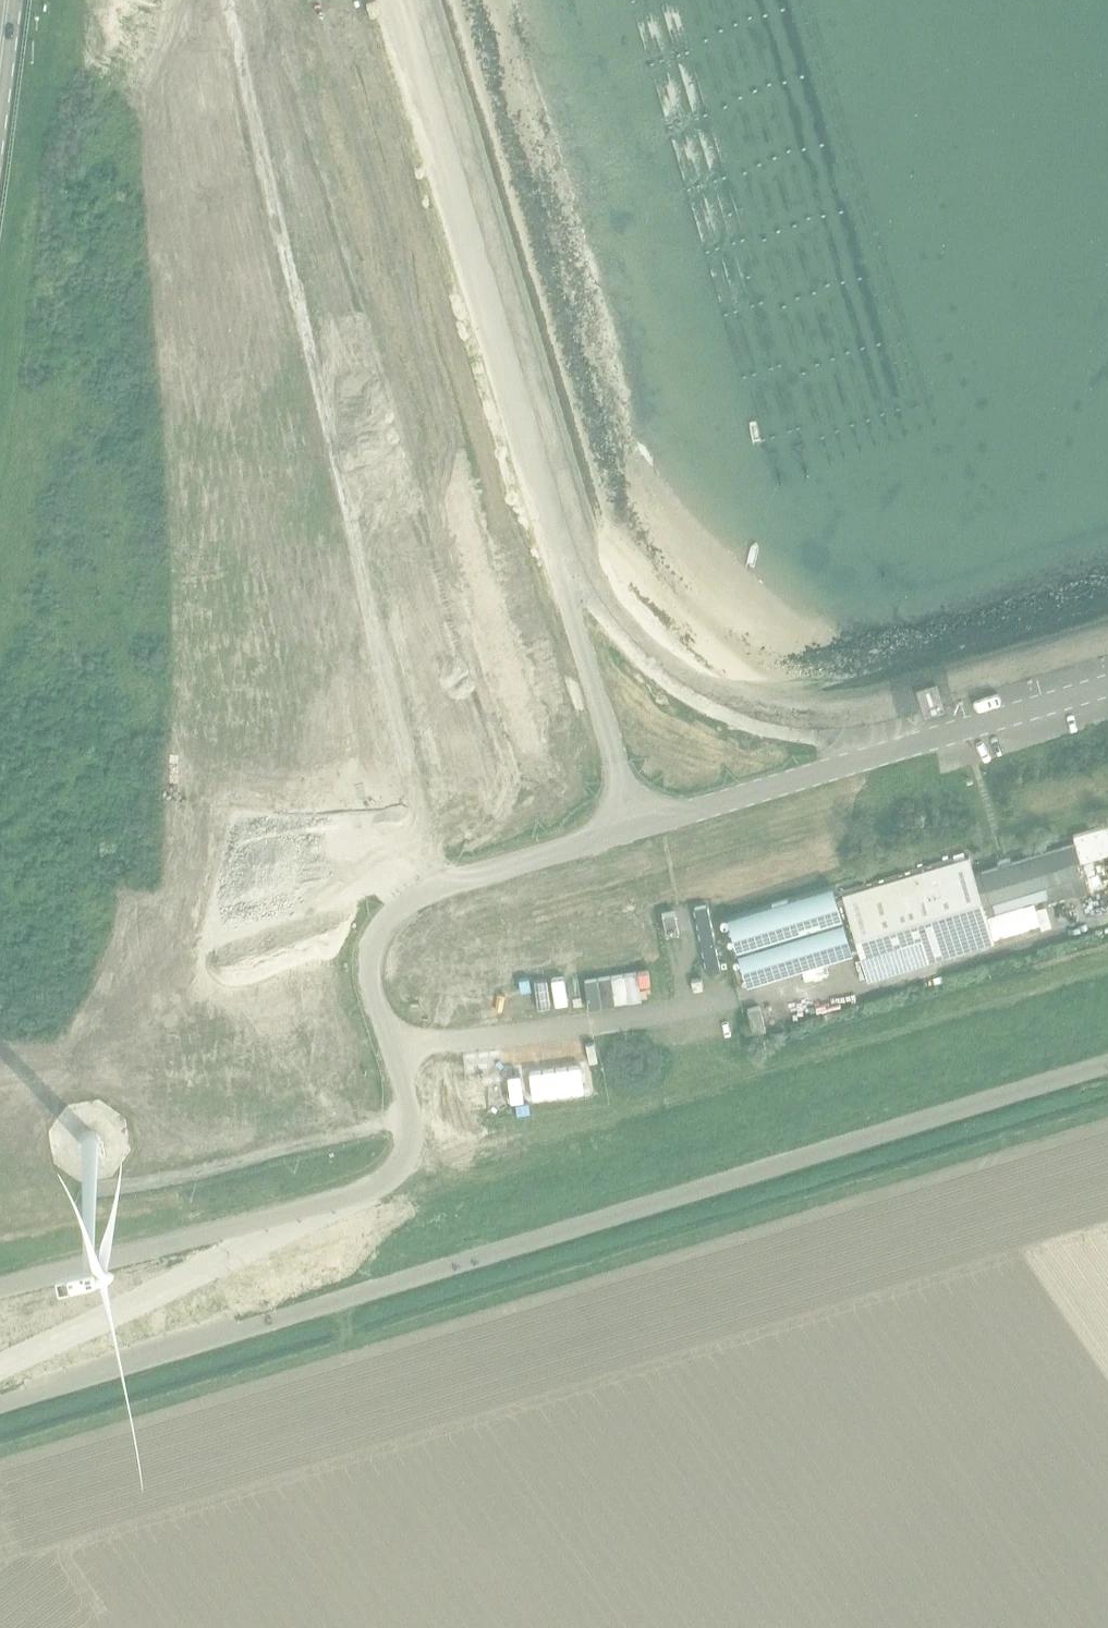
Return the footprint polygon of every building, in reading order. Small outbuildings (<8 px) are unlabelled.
[(836,895),(852,951),(861,982),(868,980),(995,941),(987,915),(1050,896),(1046,885),(1068,879),(1074,895),(1089,890),(1080,861),(1107,852),(1107,825),(1079,834),(1073,836),(1074,842),(1011,862),(1010,858),(997,862),(998,866),(980,871),(974,873),(969,855),(841,893),(836,895)] [(832,884),(727,916),(747,982),(852,951),(832,884)] [(694,906),(708,973),(721,970),(707,904),(694,906)] [(662,913),(666,935),(680,932),(675,910),(662,913)] [(702,977),(691,979),(693,990),(704,988),(702,977)] [(760,1006),(747,1009),(753,1032),(766,1029),(760,1006)] [(170,1132),(165,1165),(191,1193),(229,1152),(216,1127),(170,1132)]
